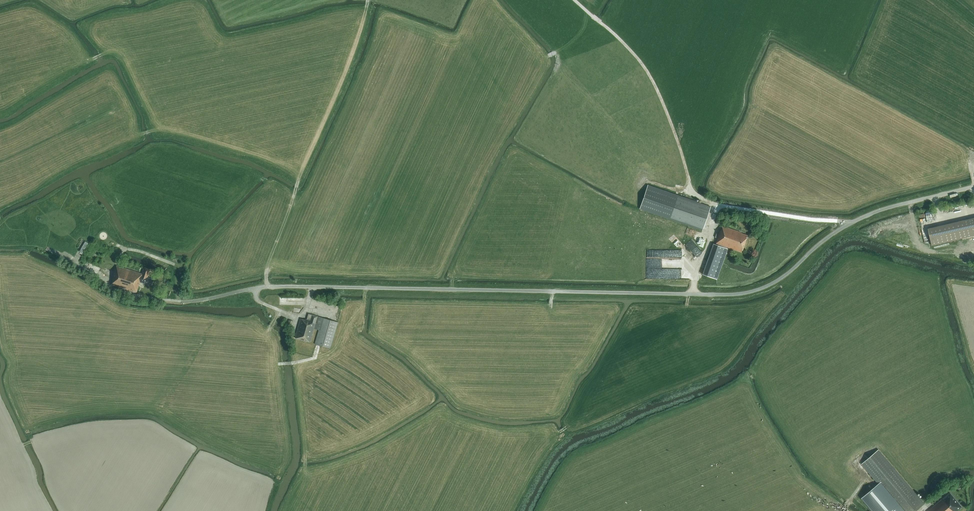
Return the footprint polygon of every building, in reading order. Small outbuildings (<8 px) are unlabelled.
[(640,208),(703,230),(711,206),(648,185),(640,208)] [(928,229),(932,245),(973,236),(973,218),(928,229)] [(741,252),(748,235),(741,233),(741,232),(723,226),(721,231),(720,230),(704,275),(716,279),(728,247),(741,252)] [(80,247),(79,249),(83,251),(89,240),(83,237),(78,246),(80,247)] [(688,245),(694,251),(698,247),(692,241),(688,245)] [(154,279),(148,277),(151,269),(144,267),(142,274),(117,265),(112,280),(113,280),(112,285),(137,293),(140,282),(152,285),(154,279)] [(307,319),(306,319),(305,320),(301,318),(295,337),(310,342),(314,328),(319,330),(315,344),(330,348),(338,322),(309,313),(307,319)] [(925,504),(879,450),(863,464),(879,484),(863,498),(874,510),(916,510),(925,504)] [(962,507),(950,493),(928,510),(957,510),(962,507)]
